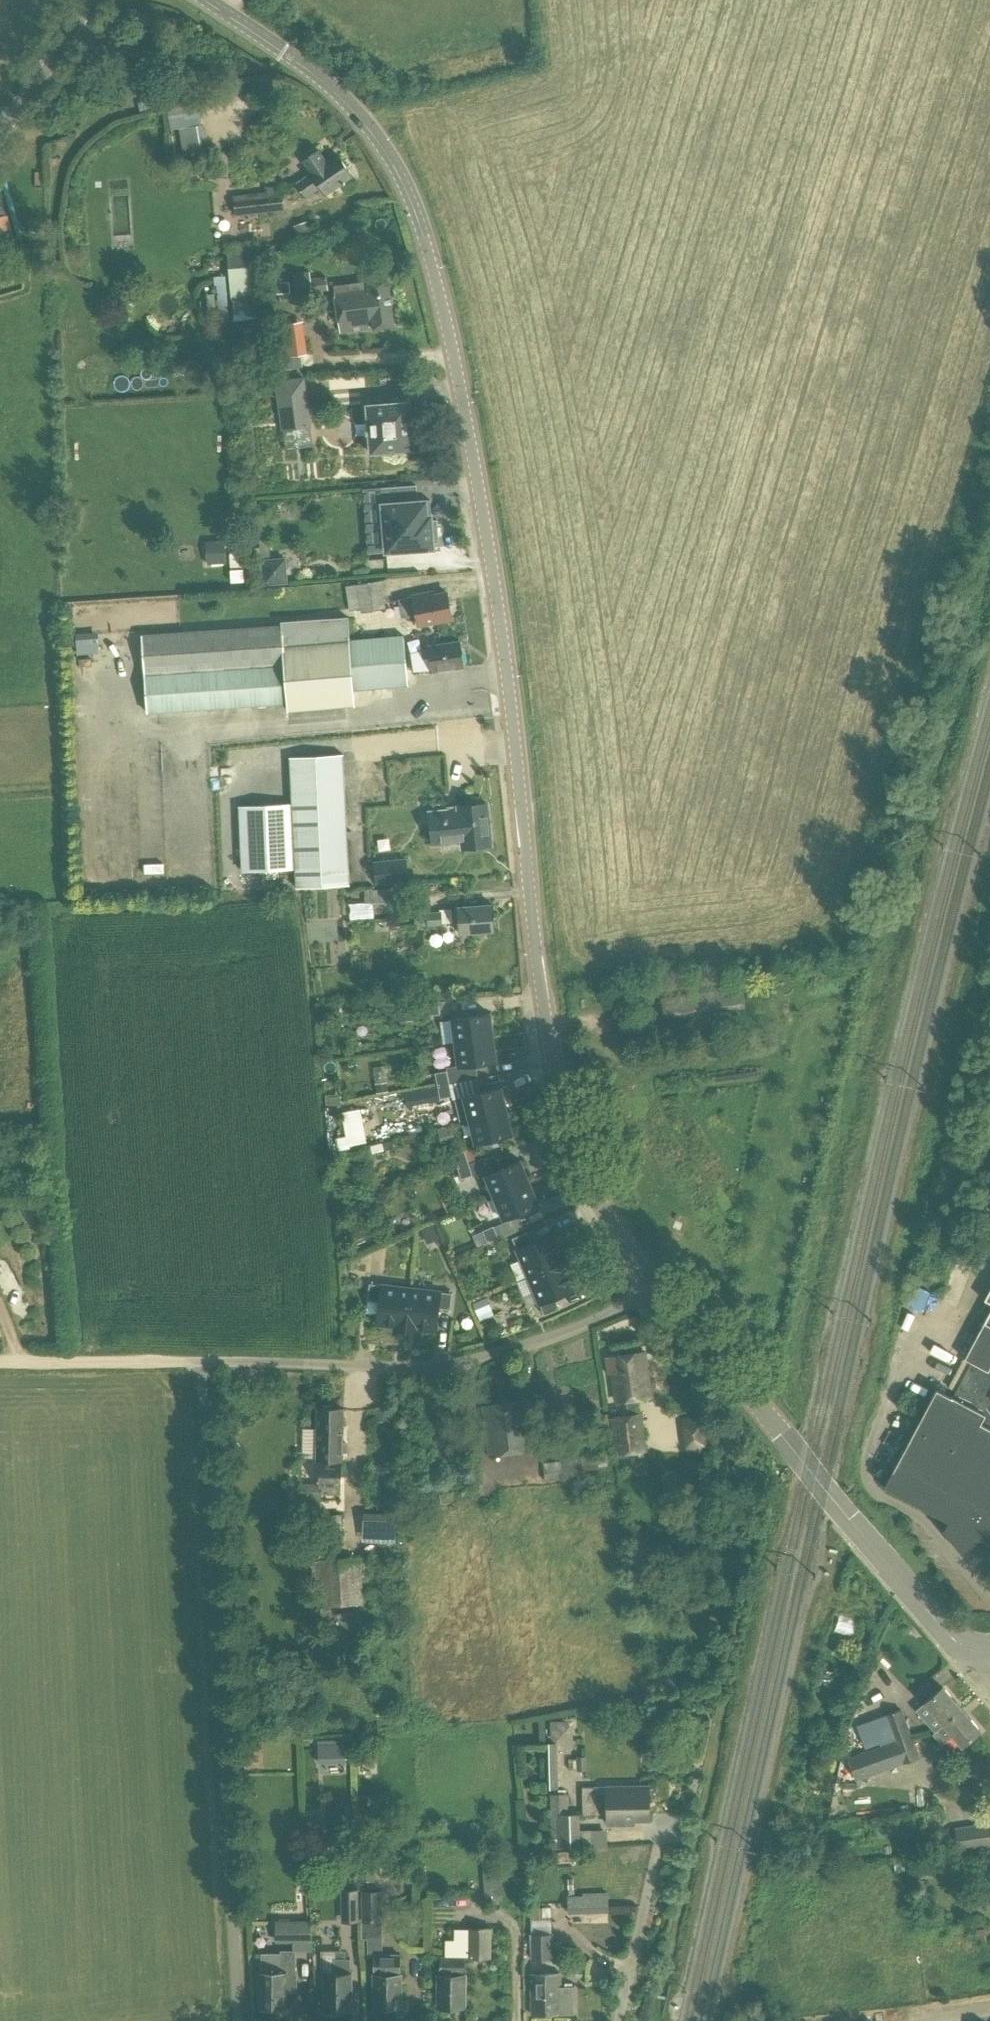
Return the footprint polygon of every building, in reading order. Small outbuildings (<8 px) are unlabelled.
[(297,183),(306,197),(322,186),(327,194),(353,176),(338,154),(327,161),(319,150),(303,161),(312,173),(297,183)] [(234,195),(236,215),(285,210),(283,190),(234,195)] [(297,226),(300,236),(312,231),(309,221),(297,226)] [(280,294),(279,282),(277,267),(267,268),(270,296),(280,294)] [(294,274),(296,294),(328,289),(327,276),(311,278),(310,271),(294,274)] [(394,325),(388,278),(368,280),(368,282),(334,286),(340,330),(373,326),(374,328),(394,325)] [(279,282),(280,294),(291,293),(290,281),(279,282)] [(215,312),(214,294),(206,294),(207,312),(215,312)] [(280,339),(282,357),(302,355),(306,354),(304,336),(280,339)] [(187,373),(197,372),(196,359),(186,360),(187,373)] [(275,378),(280,378),(303,375),(302,361),(274,364),(275,378)] [(305,385),(281,389),(266,390),(274,453),(285,452),(314,448),(306,385),(305,385)] [(412,419),(411,419),(410,401),(367,405),(368,423),(367,423),(368,435),(369,435),(371,453),(414,449),(412,431),(413,431),(412,419)] [(426,500),(417,501),(416,485),(382,487),(383,503),(382,503),(386,551),(434,548),(433,542),(439,542),(437,520),(432,520),(431,515),(427,515),(426,500)] [(287,559),(262,561),(264,586),(288,585),(287,559)] [(244,570),(231,570),(232,583),(244,582),(244,570)] [(350,610),(361,608),(362,612),(386,608),(382,580),(357,584),(346,586),(350,610)] [(400,599),(403,617),(418,615),(419,624),(452,617),(447,593),(436,595),(436,592),(414,596),(400,599)] [(141,638),(148,715),(288,703),(289,711),(356,705),(354,690),(409,685),(404,634),(349,639),(348,616),(281,622),(281,626),(141,638)] [(460,641),(429,645),(429,647),(422,648),(423,653),(412,654),(415,674),(464,666),(460,641)] [(239,807),(242,870),(296,867),(297,887),(350,884),(343,754),(291,757),(293,804),(239,807)] [(411,803),(425,802),(425,790),(410,790),(411,803)] [(431,812),(434,844),(455,842),(454,839),(462,839),(463,847),(492,844),(488,803),(459,806),(460,809),(431,812)] [(376,880),(408,877),(406,859),(374,863),(376,880)] [(365,890),(366,902),(401,900),(401,888),(372,890),(365,890)] [(453,909),(454,921),(460,920),(461,933),(495,930),(493,904),(459,907),(459,909),(453,909)] [(429,911),(430,924),(444,923),(443,910),(429,911)] [(417,925),(430,924),(429,911),(416,912),(417,925)] [(742,988),(662,998),(665,1014),(744,1004),(742,988)] [(440,1014),(439,1001),(427,1002),(428,1015),(440,1014)] [(411,1006),(398,1007),(399,1021),(412,1020),(411,1006)] [(493,1036),(490,1013),(483,1014),(476,1014),(476,1015),(452,1018),(455,1042),(493,1036)] [(496,1060),(493,1036),(455,1042),(459,1065),(482,1062),(483,1062),(489,1061),(496,1060)] [(447,1070),(435,1073),(438,1085),(450,1083),(447,1070)] [(376,1092),(388,1091),(387,1082),(375,1083),(376,1092)] [(450,1083),(438,1085),(440,1098),(452,1096),(450,1083)] [(427,1088),(404,1092),(406,1107),(440,1100),(440,1098),(438,1085),(427,1088)] [(507,1110),(501,1087),(494,1089),(487,1090),(488,1091),(464,1097),(470,1119),(507,1110)] [(359,1109),(341,1112),(343,1124),(361,1121),(359,1109)] [(512,1133),(507,1110),(470,1119),(476,1142),(499,1137),(506,1135),(512,1133)] [(383,1150),(394,1147),(392,1140),(381,1143),(383,1150)] [(381,1143),(371,1146),(373,1153),(383,1150),(381,1143)] [(469,1162),(464,1150),(453,1154),(457,1166),(469,1162)] [(529,1182),(520,1160),(514,1163),(514,1162),(513,1163),(507,1165),(508,1166),(485,1175),(495,1197),(529,1182)] [(473,1175),(469,1162),(457,1166),(461,1179),(473,1175)] [(539,1204),(529,1182),(495,1197),(504,1219),(526,1209),(526,1210),(533,1207),(532,1206),(539,1204)] [(466,1187),(468,1209),(484,1207),(481,1185),(466,1187)] [(423,1230),(426,1239),(438,1234),(434,1225),(423,1230)] [(499,1238),(494,1225),(483,1230),(488,1243),(499,1238)] [(528,1277),(568,1260),(563,1249),(560,1250),(554,1234),(532,1243),(528,1231),(512,1238),(517,1249),(516,1249),(528,1277)] [(577,1288),(570,1272),(572,1271),(568,1260),(528,1277),(539,1304),(540,1304),(544,1315),(560,1309),(555,1297),(577,1288)] [(406,1331),(411,1288),(381,1284),(381,1285),(369,1283),(367,1300),(380,1301),(377,1324),(394,1326),(394,1329),(406,1331)] [(451,1309),(453,1293),(440,1291),(411,1288),(406,1331),(418,1332),(418,1329),(436,1331),(438,1308),(451,1309)] [(486,1298),(472,1304),(477,1317),(491,1311),(486,1298)] [(967,1358),(974,1362),(955,1397),(939,1389),(887,1486),(950,1520),(945,1528),(965,1553),(983,1537),(989,1541),(989,1316),(967,1358)] [(651,1397),(645,1353),(606,1358),(609,1375),(613,1374),(617,1401),(627,1400),(629,1416),(613,1418),(618,1454),(646,1450),(641,1414),(639,1415),(637,1399),(651,1397)] [(483,1406),(485,1415),(492,1414),(493,1420),(502,1419),(503,1427),(514,1426),(515,1438),(531,1436),(526,1400),(483,1406)] [(321,1458),(321,1461),(321,1484),(340,1485),(341,1461),(341,1458),(343,1458),(343,1442),(344,1442),(344,1409),(318,1408),(317,1458),(321,1458)] [(392,1421),(392,1408),(377,1408),(378,1422),(392,1421)] [(492,1414),(485,1415),(490,1455),(533,1449),(531,1436),(515,1438),(514,1426),(503,1427),(502,1419),(493,1420),(492,1414)] [(599,1415),(600,1427),(609,1426),(607,1414),(599,1415)] [(684,1420),(687,1449),(708,1447),(705,1418),(684,1420)] [(544,1463),(545,1480),(584,1475),(583,1470),(596,1468),(597,1466),(609,1466),(608,1454),(592,1454),(591,1447),(559,1450),(560,1460),(544,1463)] [(714,1468),(724,1470),(726,1458),(716,1457),(714,1468)] [(442,1505),(450,1504),(448,1491),(440,1492),(442,1505)] [(319,1559),(322,1606),(364,1604),(361,1557),(319,1559)] [(715,1601),(731,1602),(732,1590),(716,1589),(715,1601)] [(323,1614),(325,1661),(357,1659),(355,1612),(323,1614)] [(925,1702),(944,1723),(961,1708),(943,1686),(925,1702)] [(961,1708),(944,1723),(945,1725),(934,1734),(943,1745),(954,1735),(963,1745),(980,1730),(961,1708)] [(910,1733),(901,1709),(887,1714),(886,1714),(895,1738),(910,1733)] [(895,1740),(895,1738),(886,1714),(872,1719),(882,1745),(895,1740)] [(910,1733),(895,1738),(895,1740),(903,1763),(918,1757),(910,1733)] [(882,1745),(847,1758),(855,1780),(903,1763),(895,1740),(882,1745)] [(545,1743),(547,1787),(558,1787),(556,1743),(545,1743)] [(577,1756),(577,1770),(586,1770),(586,1756),(577,1756)] [(582,1787),(583,1803),(583,1815),(609,1815),(609,1824),(645,1823),(644,1785),(608,1786),(582,1787)] [(567,1794),(551,1794),(552,1831),(558,1831),(558,1846),(581,1846),(580,1814),(567,1814),(567,1794)] [(923,1795),(924,1807),(938,1807),(937,1794),(923,1795)] [(343,1806),(343,1817),(351,1817),(351,1806),(343,1806)] [(989,1843),(989,1822),(956,1827),(959,1847),(989,1843)] [(374,1845),(358,1846),(360,1882),(376,1881),(374,1845)] [(481,1851),(484,1880),(485,1897),(486,1905),(510,1903),(509,1895),(500,1896),(499,1879),(502,1879),(500,1849),(481,1851)] [(904,1859),(893,1862),(896,1872),(906,1870),(904,1859)] [(350,1923),(359,1923),(359,1892),(341,1892),(341,1914),(350,1914),(350,1923)] [(363,1892),(363,1922),(382,1922),(381,1892),(363,1892)] [(570,1903),(570,1912),(585,1911),(584,1903),(570,1903)] [(552,1920),(552,1908),(532,1908),(532,1921),(552,1920)] [(294,1920),(294,1941),(296,1941),(312,1941),(312,1920),(294,1920)] [(363,1922),(364,1938),(369,1938),(382,1938),(382,1922),(363,1922)] [(438,2006),(465,2006),(465,1975),(463,1975),(463,1957),(469,1957),(469,1958),(492,1958),(492,1928),(469,1928),(455,1927),(454,1941),(445,1940),(445,1956),(441,1956),(441,1975),(439,1975),(438,2006)] [(532,1933),(532,1959),(555,1960),(554,1933),(532,1933)] [(369,1938),(369,1958),(375,1958),(375,1973),(374,1973),(375,2006),(402,2006),(401,1973),(400,1973),(400,1954),(388,1954),(382,1954),(382,1947),(382,1938),(369,1938)] [(286,1976),(296,1976),(296,1950),(282,1950),(282,1953),(262,1953),(262,1970),(260,1970),(260,2005),(286,2006),(286,1976)] [(351,1957),(346,1957),(346,1960),(323,1960),(323,1974),(325,1974),(325,2006),(351,2006),(351,1957)] [(560,1973),(532,1973),(532,2014),(558,2013),(573,2013),(572,1986),(572,1983),(565,1983),(565,1986),(560,1986),(560,1973)]
